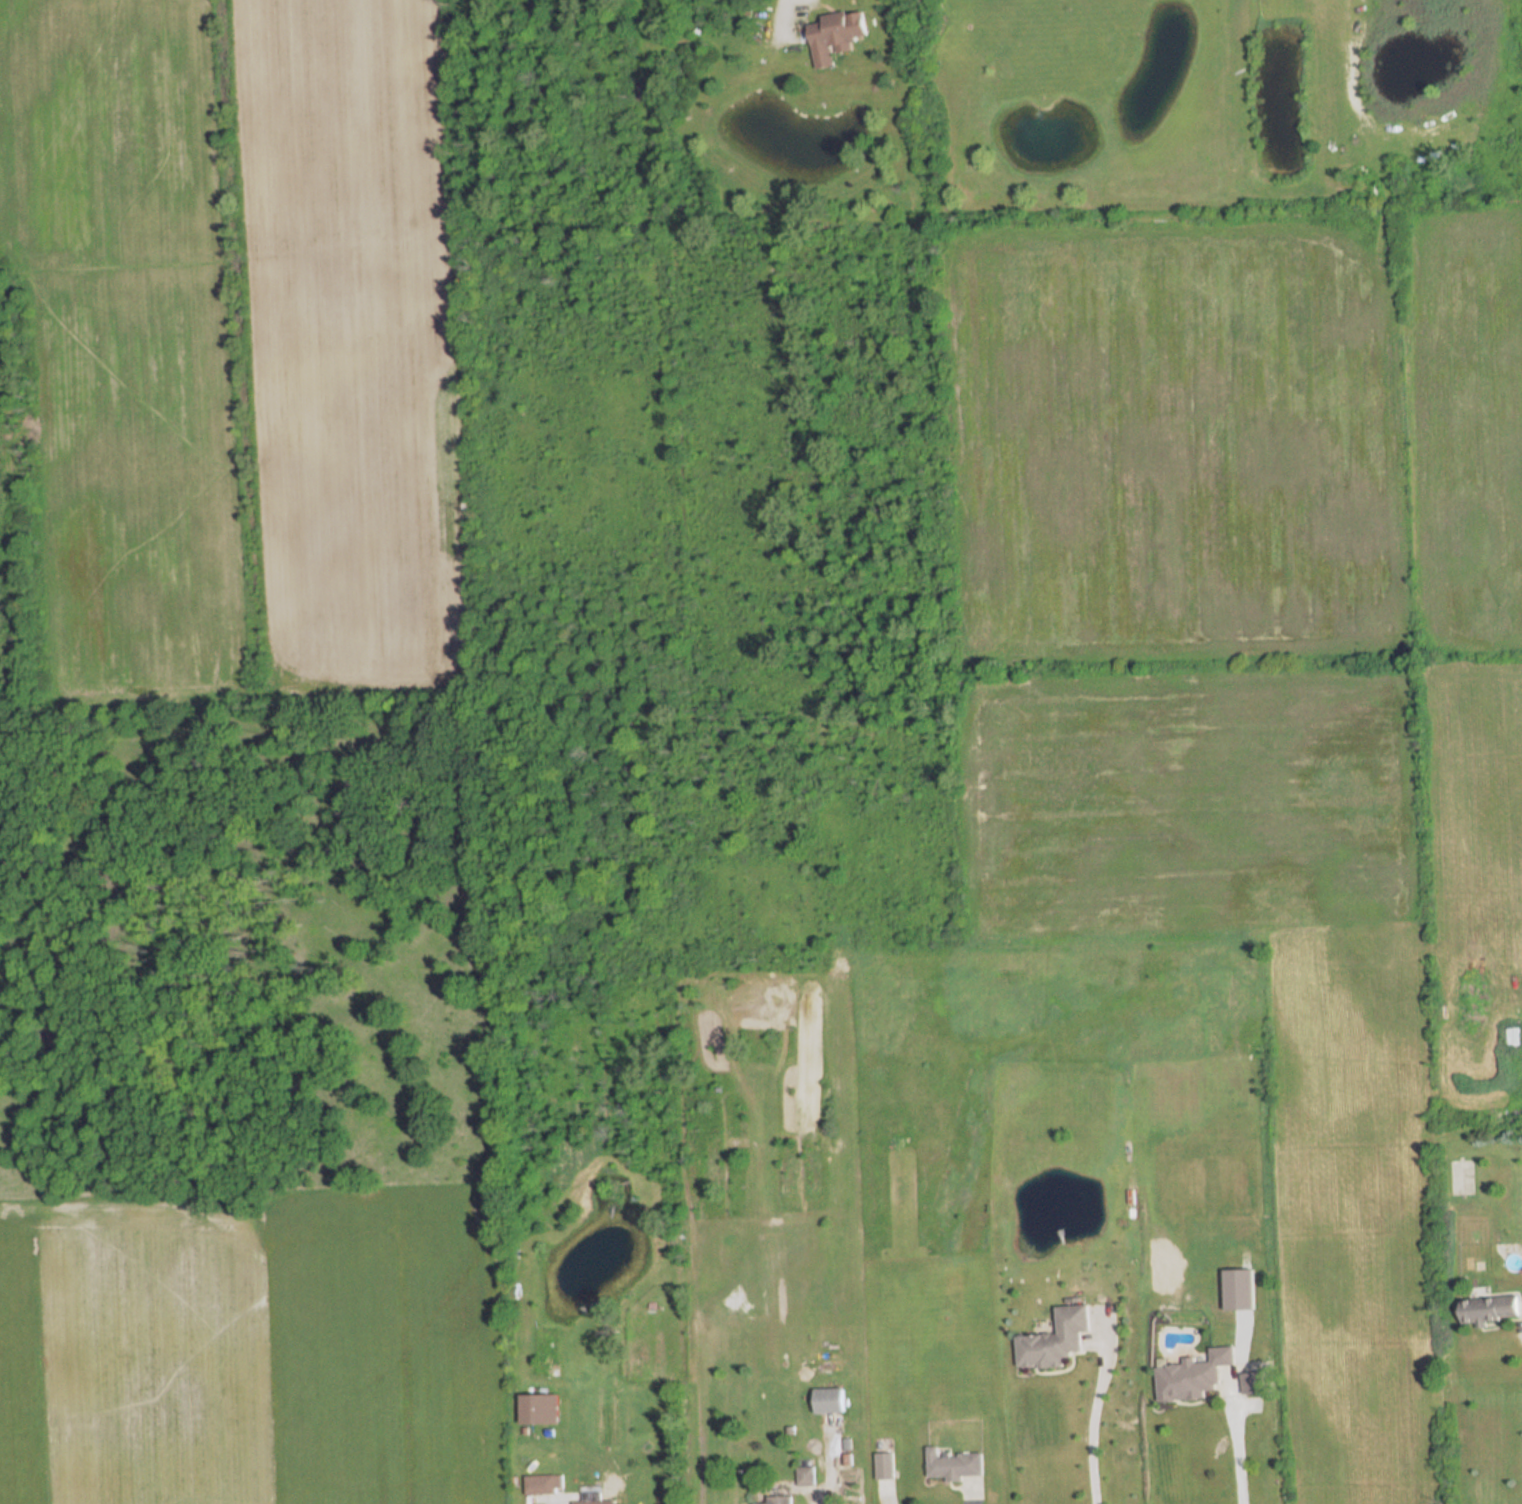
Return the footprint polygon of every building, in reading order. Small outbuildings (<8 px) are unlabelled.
[(818,71),(836,67),(834,56),(854,52),(851,40),(869,37),(864,9),(822,18),(823,22),(809,25),(818,71)] [(1520,1045),(1520,1029),(1507,1029),(1507,1045),(1520,1045)] [(1463,1297),(1463,1323),(1521,1322),(1521,1296),(1463,1297)] [(1058,1307),(1059,1334),(1018,1336),(1019,1370),(1066,1367),(1065,1356),(1083,1355),(1082,1334),(1091,1334),(1090,1306),(1058,1307)] [(1157,1367),(1159,1402),(1221,1398),(1219,1366),(1236,1365),(1235,1347),(1210,1349),(1211,1360),(1185,1361),(1186,1365),(1157,1367)] [(845,1389),(815,1389),(815,1413),(845,1413),(845,1389)] [(559,1395),(522,1395),(522,1425),(559,1425),(559,1395)] [(964,1477),(985,1476),(984,1454),(941,1456),(940,1447),(928,1448),(929,1479),(949,1478),(950,1483),(964,1483),(964,1477)] [(876,1480),(894,1480),(894,1453),(876,1453),(876,1480)] [(813,1468),(798,1468),(798,1485),(813,1485),(813,1468)] [(563,1495),(563,1476),(526,1476),(526,1495),(563,1495)] [(768,1503),(755,1503),(794,1503),(794,1496),(768,1496),(768,1503)]
